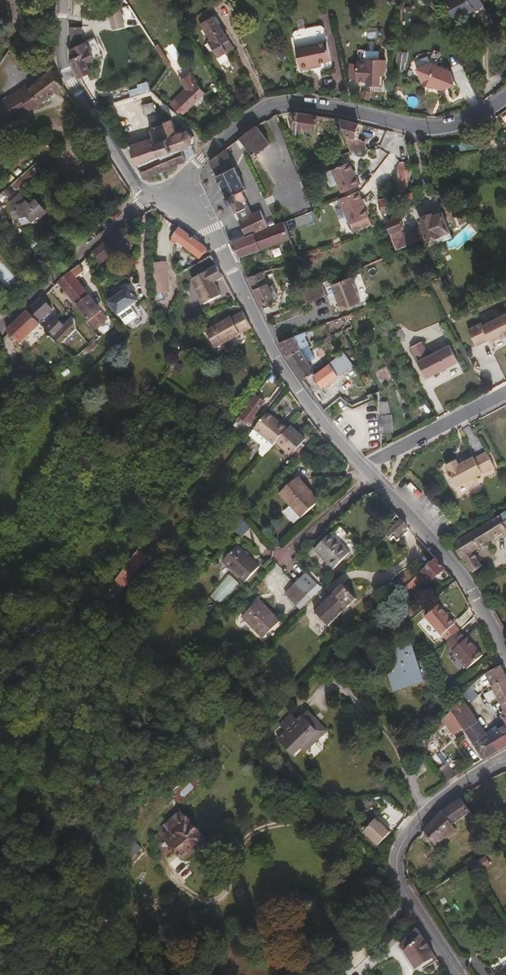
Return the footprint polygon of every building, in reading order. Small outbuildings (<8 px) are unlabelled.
[(483,0),(446,0),(457,18),(485,4),(483,0)] [(233,48),(213,11),(199,20),(202,24),(211,40),(208,42),(218,58),(233,48)] [(105,16),(109,24),(116,21),(113,13),(105,16)] [(331,57),(327,38),(324,38),(321,22),(295,28),(293,32),(300,67),(310,65),(310,61),(321,59),(331,57)] [(84,44),(84,27),(72,28),(72,49),(84,44)] [(98,57),(91,40),(87,42),(95,59),(98,57)] [(95,59),(87,42),(84,44),(72,49),(72,59),(80,77),(92,71),(88,62),(95,59)] [(166,46),(172,60),(180,57),(174,43),(166,46)] [(408,62),(408,58),(409,57),(409,56),(407,56),(407,53),(398,52),(396,69),(405,70),(406,62),(408,62)] [(387,70),(388,60),(371,59),(371,62),(359,62),(357,81),(369,81),(369,85),(381,86),(382,74),(385,74),(386,70),(387,70)] [(455,85),(450,72),(449,71),(430,63),(417,68),(423,82),(424,85),(428,87),(429,87),(432,86),(432,87),(442,90),(455,85)] [(63,86),(57,78),(51,71),(41,78),(42,80),(26,93),(22,88),(0,104),(0,115),(8,127),(63,86)] [(184,116),(205,93),(190,76),(182,81),(187,89),(172,104),(184,116)] [(167,105),(185,90),(180,83),(161,99),(167,105)] [(361,98),(369,100),(371,92),(363,90),(361,98)] [(483,101),(478,91),(472,94),(477,104),(483,101)] [(408,98),(411,106),(418,103),(416,95),(408,98)] [(135,97),(115,103),(120,118),(140,112),(135,97)] [(157,112),(154,102),(144,105),(147,115),(157,112)] [(316,131),(319,116),(313,115),(298,113),(295,128),(316,131)] [(363,140),(356,136),(359,124),(341,119),(351,151),(366,150),(365,142),(363,140)] [(193,148),(195,145),(197,144),(198,140),(197,136),(195,133),(192,131),(189,130),(186,131),(182,120),(175,122),(174,120),(167,122),(166,121),(162,123),(161,125),(151,129),(154,136),(130,146),(144,179),(188,160),(189,159),(196,154),(193,148)] [(270,143),(257,126),(240,138),(253,156),(270,143)] [(245,189),(226,149),(210,161),(210,162),(229,201),(234,211),(243,207),(242,202),(245,200),(242,191),(245,189)] [(412,198),(411,192),(404,193),(404,162),(399,164),(398,165),(399,194),(380,198),(383,213),(395,211),(396,210),(395,202),(412,200),(412,198)] [(360,186),(351,163),(333,170),(338,184),(342,192),(343,193),(346,192),(355,188),(360,186)] [(30,169),(13,187),(18,192),(35,174),(30,169)] [(338,184),(333,170),(325,173),(331,187),(338,184)] [(9,199),(15,194),(9,187),(3,192),(9,199)] [(369,217),(359,191),(357,191),(347,195),(340,198),(351,224),(369,217)] [(46,210),(35,198),(30,203),(21,192),(10,201),(14,224),(21,218),(19,215),(23,212),(33,221),(46,210)] [(267,227),(260,210),(238,220),(246,236),(267,227)] [(33,221),(23,212),(19,215),(21,218),(24,222),(33,221)] [(451,233),(445,214),(437,216),(436,213),(422,218),(425,225),(404,233),(402,228),(405,227),(401,217),(386,222),(397,249),(425,238),(429,237),(429,241),(451,233)] [(238,258),(286,240),(290,251),(295,250),(285,222),(231,243),(238,258)] [(470,223),(458,234),(465,242),(478,231),(470,223)] [(232,241),(244,235),(241,227),(228,233),(232,241)] [(136,243),(124,228),(104,245),(112,254),(117,250),(120,253),(136,243)] [(201,258),(207,249),(180,229),(174,238),(201,258)] [(429,248),(448,242),(453,240),(451,233),(429,241),(429,248)] [(104,265),(115,257),(112,254),(104,245),(99,249),(93,253),(103,265),(104,265)] [(169,292),(168,274),(167,264),(166,262),(152,263),(154,293),(169,292)] [(84,272),(79,265),(72,271),(77,278),(84,272)] [(221,296),(214,282),(224,277),(219,266),(193,279),(206,303),(221,296)] [(90,296),(77,278),(72,271),(59,283),(78,306),(90,296)] [(267,283),(262,272),(249,277),(251,283),(254,288),(267,283)] [(224,277),(214,282),(221,296),(231,291),(224,277)] [(360,304),(350,278),(333,285),(340,304),(347,301),(350,308),(360,304)] [(274,297),(267,283),(254,288),(260,303),(274,297)] [(321,297),(317,285),(310,288),(310,291),(305,293),(307,303),(321,297)] [(326,287),(336,312),(340,310),(331,286),(326,287)] [(131,307),(139,301),(129,288),(126,291),(122,293),(118,288),(113,291),(117,297),(109,302),(118,315),(119,315),(126,325),(138,317),(131,307)] [(90,321),(101,312),(90,296),(78,306),(90,321)] [(44,318),(53,310),(42,298),(29,311),(41,325),(45,329),(46,329),(47,329),(50,325),(44,319),(44,318)] [(21,345),(41,325),(29,311),(8,332),(21,345)] [(239,334),(252,328),(243,313),(232,319),(231,319),(208,331),(217,347),(240,335),(239,334)] [(482,326),(481,323),(480,324),(488,340),(489,340),(490,342),(500,337),(501,339),(505,336),(505,313),(482,326)] [(353,326),(347,315),(329,322),(335,334),(343,331),(353,326)] [(66,330),(71,325),(66,320),(62,325),(57,319),(50,325),(47,329),(57,339),(66,330)] [(488,340),(480,324),(468,329),(476,346),(488,340)] [(300,351),(309,345),(303,332),(280,342),(284,351),(287,357),(300,351)] [(427,378),(458,361),(450,345),(417,361),(427,378)] [(316,374),(300,351),(287,357),(295,369),(297,371),(303,381),(312,373),(314,375),(316,374)] [(340,375),(353,365),(343,352),(330,363),(340,375)] [(177,362),(173,367),(181,374),(185,368),(177,362)] [(324,387),(340,375),(330,363),(316,374),(314,375),(324,387)] [(271,399),(284,383),(281,380),(275,371),(261,391),(271,399)] [(254,416),(266,402),(257,395),(238,421),(241,423),(242,421),(244,419),(248,422),(251,424),(256,417),(254,416)] [(391,413),(388,401),(380,408),(381,432),(392,432),(392,414),(391,413)] [(273,424),(276,421),(270,416),(267,419),(273,424)] [(275,447),(288,433),(276,421),(273,424),(267,419),(256,432),(257,433),(273,448),(275,447)] [(299,450),(305,443),(290,430),(288,433),(275,447),(290,460),(292,459),(298,464),(306,456),(299,450)] [(263,460),(273,448),(257,433),(252,439),(262,448),(260,454),(260,457),(263,460)] [(482,474),(500,464),(492,449),(480,455),(479,454),(471,459),(465,462),(464,460),(463,457),(452,463),(455,467),(454,468),(463,484),(472,479),(476,480),(481,477),(482,474)] [(319,501),(306,489),(312,484),(300,473),(277,497),(301,519),(319,501)] [(505,532),(505,512),(454,544),(454,545),(464,561),(471,573),(482,566),(473,551),(505,532)] [(239,535),(247,524),(242,520),(234,531),(239,535)] [(397,536),(407,527),(406,526),(401,520),(390,529),(397,536)] [(331,570),(348,553),(330,533),(312,550),(331,570)] [(244,584),(259,569),(237,548),(222,563),(244,584)] [(112,604),(147,557),(139,551),(104,598),(112,604)] [(431,581),(445,569),(444,567),(436,558),(420,572),(412,581),(417,586),(427,576),(431,581)] [(220,605),(240,585),(229,575),(209,595),(220,605)] [(321,591),(305,576),(286,595),(301,610),(321,591)] [(328,625),(357,598),(344,585),(315,612),(328,625)] [(279,623),(258,601),(241,619),(262,639),(279,623)] [(459,631),(454,625),(455,624),(440,607),(427,620),(442,636),(443,636),(449,641),(459,632),(459,631)] [(483,656),(467,638),(466,639),(459,632),(449,641),(445,644),(452,652),(452,653),(468,670),(483,656)] [(423,682),(411,645),(392,652),(399,673),(389,676),(395,691),(423,682)] [(359,664),(348,652),(345,656),(356,668),(359,664)] [(501,666),(487,673),(505,713),(505,675),(501,666)] [(478,696),(471,687),(463,694),(467,698),(468,699),(471,702),(478,696)] [(480,723),(463,700),(452,711),(462,725),(467,732),(471,728),(478,724),(480,723)] [(329,730),(309,710),(299,720),(293,714),(281,725),(288,731),(279,740),(291,752),(300,743),(302,747),(307,751),(329,730)] [(462,725),(452,711),(443,718),(452,732),(462,725)] [(492,743),(489,738),(478,724),(471,728),(467,732),(484,759),(498,751),(494,744),(492,743)] [(500,731),(496,726),(492,729),(495,734),(489,738),(492,743),(494,744),(498,751),(505,746),(505,741),(500,731)] [(294,755),(302,747),(300,743),(291,752),(294,755)] [(467,769),(474,765),(471,760),(464,764),(467,769)] [(435,846),(455,830),(452,825),(471,812),(461,798),(447,808),(442,812),(425,831),(435,846)] [(185,860),(207,840),(188,819),(187,819),(182,813),(167,826),(173,833),(166,837),(185,860)] [(386,839),(392,832),(378,818),(368,828),(366,826),(363,829),(365,830),(365,832),(380,845),(385,840),(386,839)] [(505,842),(505,840),(503,836),(492,843),(496,849),(505,842)] [(126,860),(138,849),(133,844),(124,853),(126,855),(123,857),(126,860)] [(474,874),(489,864),(485,857),(469,867),(474,874)] [(430,948),(418,930),(401,946),(406,951),(417,967),(427,962),(429,966),(438,961),(430,948)] [(495,974),(505,974),(505,967),(495,974)]
